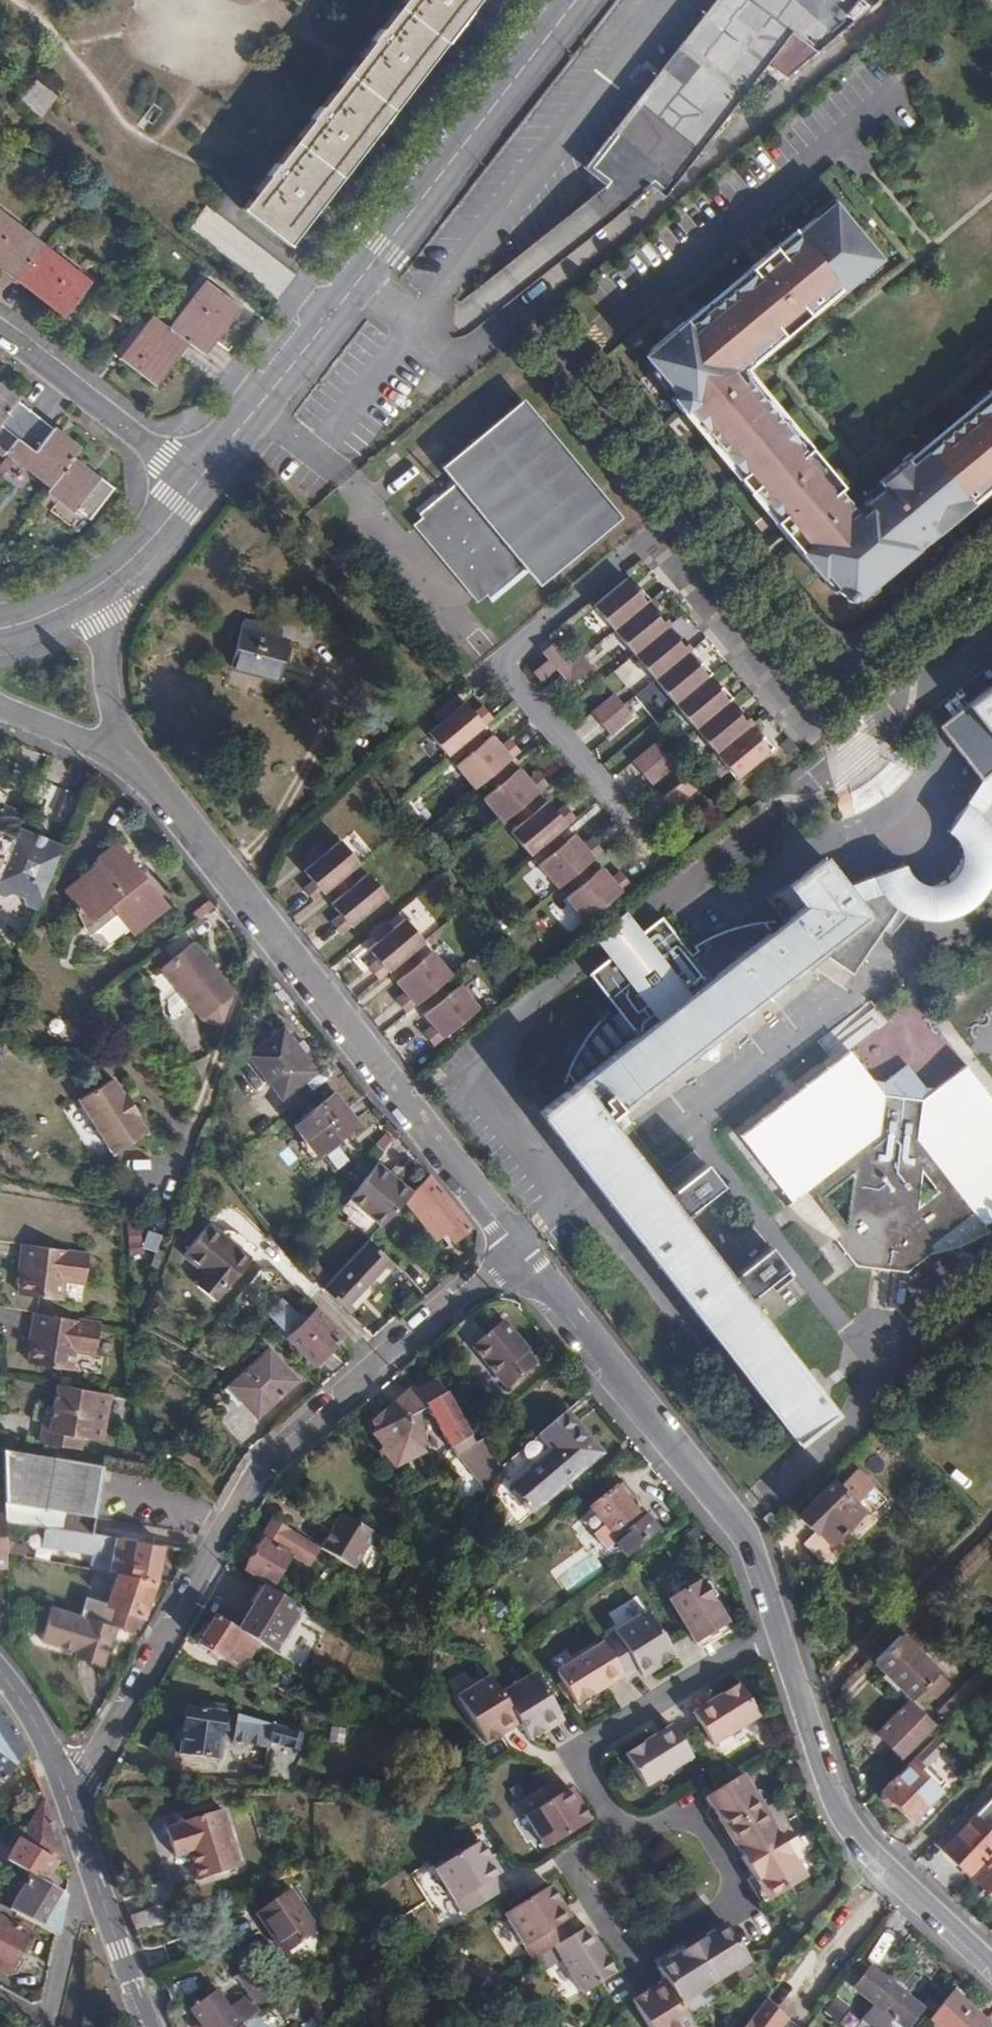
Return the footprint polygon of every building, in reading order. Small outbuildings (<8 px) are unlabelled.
[(239,212),(285,250),(480,0),(404,0),(239,212)] [(601,177),(615,187),(636,203),(710,140),(793,33),(820,50),(881,0),(739,0),(601,177)] [(834,199),(795,231),(797,233),(785,242),(780,237),(769,248),(774,254),(765,260),(761,254),(748,264),(752,269),(708,306),(704,301),(691,312),(696,318),(688,324),(683,318),(646,349),(646,357),(676,392),(671,395),(682,410),(687,406),(741,472),(736,476),(748,490),(752,486),(777,517),(772,520),(783,533),(789,528),(795,535),(788,540),(818,576),(822,572),(845,598),(853,598),(877,578),(874,573),(912,541),(915,546),(941,525),(936,519),(943,513),(948,518),(961,508),(957,503),(991,475),(991,394),(918,454),(914,449),(880,477),(884,482),(853,507),(837,487),(841,483),(811,444),(806,448),(747,376),(741,379),(733,367),(778,329),(782,335),(808,312),(804,308),(812,301),(816,306),(879,254),(834,199)] [(0,213),(0,266),(62,315),(88,283),(0,213)] [(151,318),(120,357),(153,384),(186,344),(199,355),(237,308),(204,282),(165,330),(151,318)] [(0,428),(19,442),(9,455),(52,488),(48,492),(75,513),(76,511),(90,521),(116,487),(102,476),(100,478),(74,458),(81,450),(0,387),(0,428)] [(425,516),(414,526),(479,606),(490,598),(496,605),(535,573),(544,584),(622,521),(526,402),(447,466),(458,479),(419,509),(425,516)] [(627,583),(594,610),(614,634),(646,607),(651,604),(641,592),(637,596),(627,583)] [(646,607),(614,634),(634,659),(667,631),(670,628),(661,617),(657,620),(646,607)] [(291,643),(242,627),(232,660),(281,676),(291,643)] [(667,631),(634,659),(655,682),(688,655),(691,652),(682,640),(678,643),(667,631)] [(554,648),(543,657),(560,679),(572,669),(554,648)] [(688,655),(655,682),(675,706),(708,679),(712,676),(702,665),(698,668),(688,655)] [(572,669),(560,679),(570,690),(593,671),(583,660),(572,669)] [(547,665),(534,676),(541,685),(554,674),(547,665)] [(708,679),(675,706),(696,731),(728,703),(732,700),(722,689),(718,692),(708,679)] [(797,1444),(835,1414),(746,1298),(775,1275),(759,1253),(729,1276),(682,1215),(713,1191),(696,1170),(666,1194),(608,1120),(824,954),(856,973),(900,910),(909,915),(918,918),(927,920),(943,920),(961,915),(977,906),(989,892),(991,886),(991,824),(991,822),(984,813),(991,801),(991,683),(939,724),(984,781),(950,831),(956,836),(962,844),(964,852),(964,861),(959,873),(950,881),(945,884),(938,885),(931,885),(923,883),(916,879),(911,871),(907,863),(849,884),(828,858),(771,901),(786,921),(759,942),(749,930),(701,968),(674,933),(685,925),(674,910),(664,918),(662,915),(588,973),(636,1036),(539,1111),(797,1444)] [(614,696),(592,715),(601,727),(624,708),(614,696)] [(728,703),(696,731),(716,754),(748,726),(752,724),(745,716),(742,719),(728,703)] [(492,721),(482,709),(473,716),(464,705),(427,736),(447,759),(492,721)] [(624,708),(601,727),(611,738),(633,719),(624,708)] [(748,726),(716,754),(736,778),(772,747),(763,736),(759,739),(748,726)] [(520,755),(509,742),(501,749),(491,738),(454,769),(474,793),(520,755)] [(655,744),(632,763),(642,775),(664,756),(655,744)] [(664,756),(642,775),(651,786),(674,767),(664,756)] [(915,766),(847,819),(869,847),(938,795),(915,766)] [(547,787),(537,774),(528,782),(519,770),(482,801),(502,825),(547,787)] [(684,780),(662,799),(671,810),(694,791),(684,780)] [(84,793),(67,786),(56,813),(72,820),(84,793)] [(2,848),(20,807),(0,799),(0,847),(2,848)] [(573,818),(563,806),(554,813),(545,802),(508,832),(528,856),(573,818)] [(15,829),(0,863),(0,891),(2,892),(8,890),(22,897),(22,900),(35,907),(60,848),(15,829)] [(601,850),(591,838),(582,845),(573,834),(536,865),(556,888),(601,850)] [(310,883),(301,890),(312,903),(358,866),(339,842),(301,871),(310,883)] [(167,910),(118,845),(62,887),(74,903),(71,905),(76,912),(78,910),(110,953),(167,910)] [(629,882),(619,870),(610,877),(601,866),(564,897),(584,920),(629,882)] [(337,916),(328,923),(338,935),(385,898),(365,874),(328,904),(337,916)] [(375,961),(366,968),(376,980),(422,943),(403,919),(366,949),(375,961)] [(168,1001),(171,1020),(190,1005),(203,1021),(223,1027),(235,994),(195,943),(162,969),(180,991),(168,1001)] [(403,993),(394,1000),(404,1013),(450,976),(431,952),(393,982),(403,993)] [(431,1026),(422,1033),(432,1046),(478,1009),(459,985),(421,1015),(431,1026)] [(314,1068),(282,1027),(248,1053),(280,1094),(314,1068)] [(851,1051),(743,1134),(793,1201),(807,1191),(840,1233),(836,1237),(865,1274),(909,1270),(938,1248),(934,1245),(975,1214),(986,1225),(991,1221),(991,1097),(967,1065),(930,1095),(925,1087),(928,1085),(909,1062),(886,1080),(889,1084),(882,1090),(851,1051)] [(435,1064),(427,1071),(436,1081),(444,1074),(435,1064)] [(420,1077),(416,1081),(424,1091),(429,1088),(420,1077)] [(111,1078),(76,1097),(108,1153),(142,1133),(132,1116),(135,1115),(123,1094),(120,1095),(111,1078)] [(341,1084),(301,1116),(325,1146),(365,1115),(341,1084)] [(320,1153),(335,1171),(353,1155),(338,1137),(320,1153)] [(405,1197),(416,1186),(379,1159),(352,1196),(383,1220),(405,1197)] [(416,1186),(405,1197),(436,1236),(447,1229),(455,1238),(473,1224),(431,1170),(416,1186)] [(249,1255),(206,1221),(182,1252),(203,1269),(193,1281),(214,1298),(224,1286),(226,1287),(249,1255)] [(370,1234),(324,1282),(348,1307),(394,1260),(370,1234)] [(89,1246),(22,1237),(18,1267),(22,1268),(20,1288),(62,1293),(65,1274),(86,1276),(89,1246)] [(343,1334),(316,1305),(289,1334),(315,1361),(343,1334)] [(100,1321),(32,1311),(28,1341),(33,1341),(30,1360),(73,1367),(76,1347),(96,1350),(100,1321)] [(504,1322),(474,1346),(509,1389),(538,1365),(529,1355),(528,1351),(504,1322)] [(269,1349),(230,1386),(257,1416),(297,1379),(269,1349)] [(52,1401),(44,1399),(39,1438),(81,1445),(82,1431),(100,1434),(106,1389),(55,1381),(52,1401)] [(414,1388),(374,1420),(397,1468),(429,1452),(421,1413),(430,1410),(458,1454),(467,1450),(470,1456),(466,1464),(490,1494),(501,1467),(485,1439),(476,1444),(441,1383),(438,1382),(417,1392),(414,1388)] [(567,1412),(540,1434),(553,1450),(511,1484),(525,1502),(522,1505),(527,1511),(530,1508),(533,1512),(603,1456),(567,1412)] [(168,1442),(160,1453),(168,1460),(176,1449),(168,1442)] [(3,1444),(5,1487),(6,1517),(26,1519),(33,1520),(34,1503),(94,1511),(100,1460),(3,1444)] [(187,1480),(178,1474),(174,1479),(182,1486),(187,1480)] [(833,1481),(799,1515),(816,1531),(819,1528),(832,1541),(863,1510),(833,1481)] [(8,1562),(8,1548),(6,1517),(5,1487),(0,1487),(0,1562),(8,1562)] [(619,1487),(591,1509),(618,1540),(614,1543),(626,1558),(659,1529),(649,1516),(645,1519),(619,1487)] [(770,1511),(762,1517),(772,1529),(779,1523),(770,1511)] [(342,1513),(322,1549),(358,1571),(379,1531),(342,1513)] [(28,1553),(26,1519),(6,1517),(8,1548),(28,1553)] [(290,1531),(272,1521),(260,1540),(264,1542),(247,1571),(274,1588),(281,1577),(287,1580),(290,1574),(284,1571),(293,1558),(280,1549),(290,1531)] [(95,1529),(49,1522),(47,1535),(77,1540),(79,1535),(94,1537),(95,1529)] [(118,1569),(155,1576),(162,1538),(114,1533),(110,1568),(118,1569)] [(88,1594),(81,1611),(112,1620),(131,1626),(136,1609),(143,1610),(155,1576),(118,1569),(109,1601),(88,1594)] [(701,1578),(668,1599),(690,1637),(695,1643),(728,1623),(701,1578)] [(264,1590),(238,1632),(275,1654),(284,1660),(309,1615),(264,1590)] [(81,1611),(49,1600),(40,1634),(75,1644),(73,1652),(100,1660),(112,1620),(81,1611)] [(601,1640),(603,1643),(623,1675),(626,1680),(640,1672),(643,1677),(676,1657),(647,1612),(601,1640)] [(265,1670),(275,1654),(238,1632),(217,1619),(198,1650),(220,1663),(222,1661),(231,1667),(239,1654),(265,1670)] [(898,1636),(874,1662),(911,1699),(923,1687),(937,1674),(898,1636)] [(603,1643),(556,1673),(576,1704),(623,1675),(603,1643)] [(533,1674),(502,1694),(520,1724),(531,1741),(563,1720),(533,1674)] [(937,1674),(923,1687),(931,1695),(946,1682),(937,1674)] [(491,1676),(458,1697),(487,1744),(520,1724),(502,1694),(491,1676)] [(739,1685),(692,1713),(712,1746),(760,1717),(739,1685)] [(947,1709),(939,1716),(945,1722),(965,1700),(958,1694),(944,1706),(947,1709)] [(904,1706),(869,1741),(880,1752),(884,1749),(888,1754),(893,1749),(902,1758),(930,1730),(904,1706)] [(928,1706),(921,1712),(927,1719),(934,1713),(928,1706)] [(0,1707),(0,1779),(1,1780),(24,1750),(11,1724),(3,1711),(0,1707)] [(205,1715),(184,1711),(179,1754),(218,1759),(224,1718),(220,1717),(221,1710),(205,1707),(205,1715)] [(309,1736),(239,1714),(236,1740),(278,1748),(280,1745),(302,1751),(309,1736)] [(671,1726),(625,1755),(646,1788),(692,1759),(671,1726)] [(914,1759),(925,1768),(933,1760),(923,1749),(914,1759)] [(911,1763),(940,1792),(944,1788),(925,1768),(914,1759),(911,1763)] [(913,1820),(940,1792),(911,1763),(882,1793),(881,1801),(887,1807),(891,1808),(894,1807),(896,1804),(913,1820)] [(705,1799),(727,1834),(763,1810),(742,1776),(705,1799)] [(556,1779),(517,1804),(545,1850),(590,1822),(570,1788),(565,1792),(556,1779)] [(36,1807),(19,1837),(59,1863),(64,1855),(37,1786),(30,1793),(36,1807)] [(748,1867),(785,1844),(763,1810),(727,1834),(748,1867)] [(193,1859),(201,1885),(243,1869),(223,1814),(181,1828),(182,1830),(168,1834),(178,1864),(193,1859)] [(991,1850),(991,1833),(975,1817),(944,1849),(970,1874),(991,1850)] [(6,1860),(30,1874),(48,1884),(59,1863),(19,1837),(6,1860)] [(435,1871),(464,1917),(504,1892),(495,1878),(500,1875),(480,1843),(435,1871)] [(748,1867),(769,1902),(806,1880),(785,1844),(748,1867)] [(991,1894),(991,1865),(977,1880),(991,1894)] [(30,1874),(9,1909),(34,1923),(56,1936),(59,1918),(65,1894),(48,1884),(30,1874)] [(154,1907),(131,1915),(140,1939),(170,1926),(159,1904),(182,1896),(174,1875),(147,1885),(154,1907)] [(552,1948),(571,1936),(563,1923),(568,1920),(548,1887),(503,1914),(531,1960),(552,1948)] [(320,1929),(288,1891),(260,1914),(292,1952),(320,1929)] [(0,1904),(0,1971),(6,1974),(34,1923),(9,1909),(0,1904)] [(655,1971),(662,1984),(677,2008),(746,1964),(723,1927),(655,1971)] [(571,1936),(552,1948),(581,1995),(613,1975),(585,1928),(571,1936)] [(858,1959),(842,1980),(873,2004),(856,2026),(889,2026),(893,2021),(901,2026),(909,2026),(922,2009),(858,1959)] [(275,2003),(251,1968),(238,1976),(251,1995),(231,2009),(217,1990),(190,2009),(199,2022),(193,2026),(240,2026),(256,2016),(275,2003)] [(198,1990),(193,1976),(167,1984),(172,1998),(198,1990)] [(629,2003),(644,2026),(688,2026),(677,2008),(662,1984),(629,2003)] [(950,1991),(929,2020),(936,2026),(987,2026),(950,1991)] [(765,2000),(745,2026),(782,2026),(789,2019),(776,2009),(765,2000)] [(256,2016),(240,2026),(265,2026),(256,2016)] [(321,2026),(311,2016),(298,2026),(320,2026),(321,2026)]
